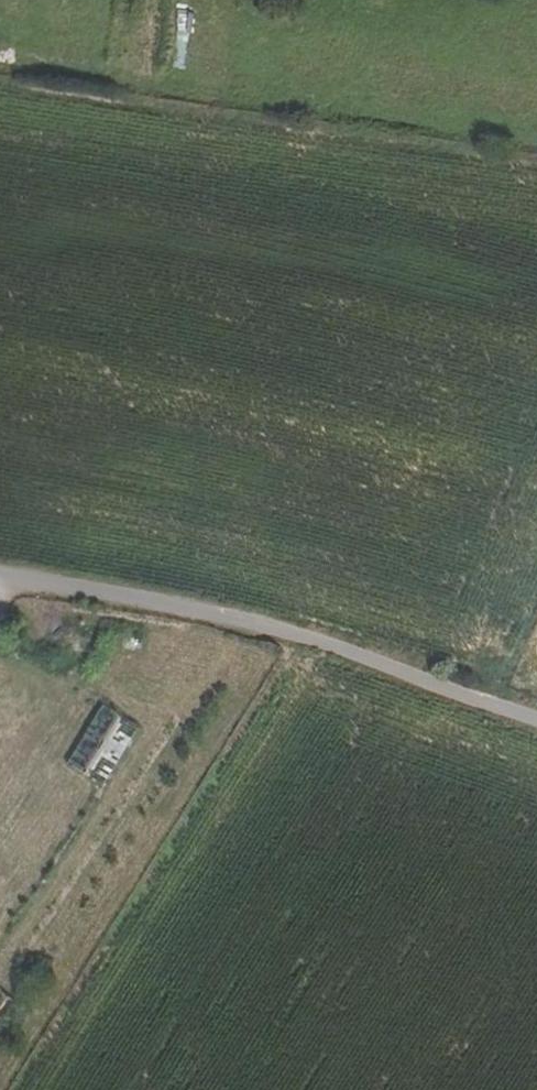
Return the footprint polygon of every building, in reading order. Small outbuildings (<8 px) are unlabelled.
[(100,705),(72,763),(111,782),(139,724),(100,705)]
